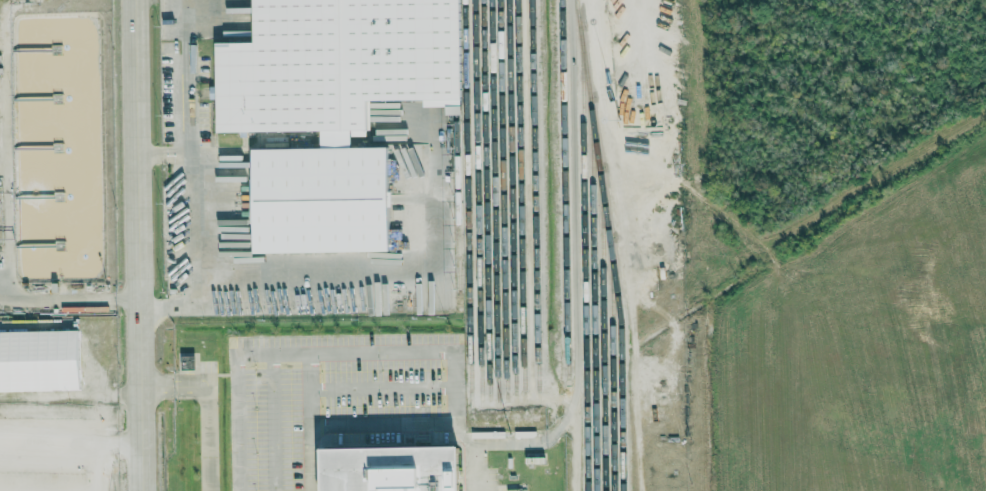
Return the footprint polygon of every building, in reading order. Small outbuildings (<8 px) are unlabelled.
[(255,40),(254,0),(460,0),(462,114),(447,114),(447,105),(425,106),(424,99),(371,100),(371,130),(366,130),(365,136),(352,136),(351,146),(321,147),(320,131),(217,133),(216,41),(255,40)] [(252,148),(321,147),(351,146),(388,146),(390,251),(253,253),(252,148)] [(80,390),(79,330),(0,332),(0,392),(80,390)] [(194,370),(195,357),(182,356),(181,369),(194,370)] [(322,490),(460,490),(459,447),(322,449),(322,490)]
